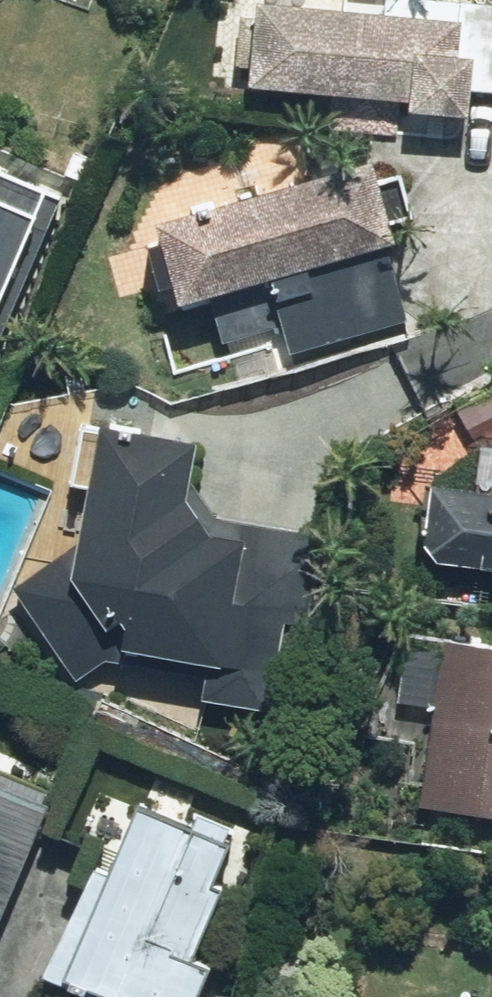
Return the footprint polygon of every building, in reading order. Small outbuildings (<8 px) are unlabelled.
[(262,70),(491,92),(491,0),(269,0),(262,70)] [(210,288),(277,270),(299,350),(417,318),(395,237),(409,233),(387,154),(188,209),(210,288)] [(0,191),(0,280),(26,198),(0,191)] [(220,429),(123,404),(85,550),(51,541),(19,666),(283,733),(330,547),(199,514),(220,429)] [(454,467),(447,550),(491,553),(491,470),(454,467)] [(445,634),(433,801),(491,806),(491,637),(445,634)] [(65,774),(0,747),(0,925),(65,774)] [(268,818),(184,769),(75,955),(147,996),(219,996),(242,958),(200,934),(268,818)]
